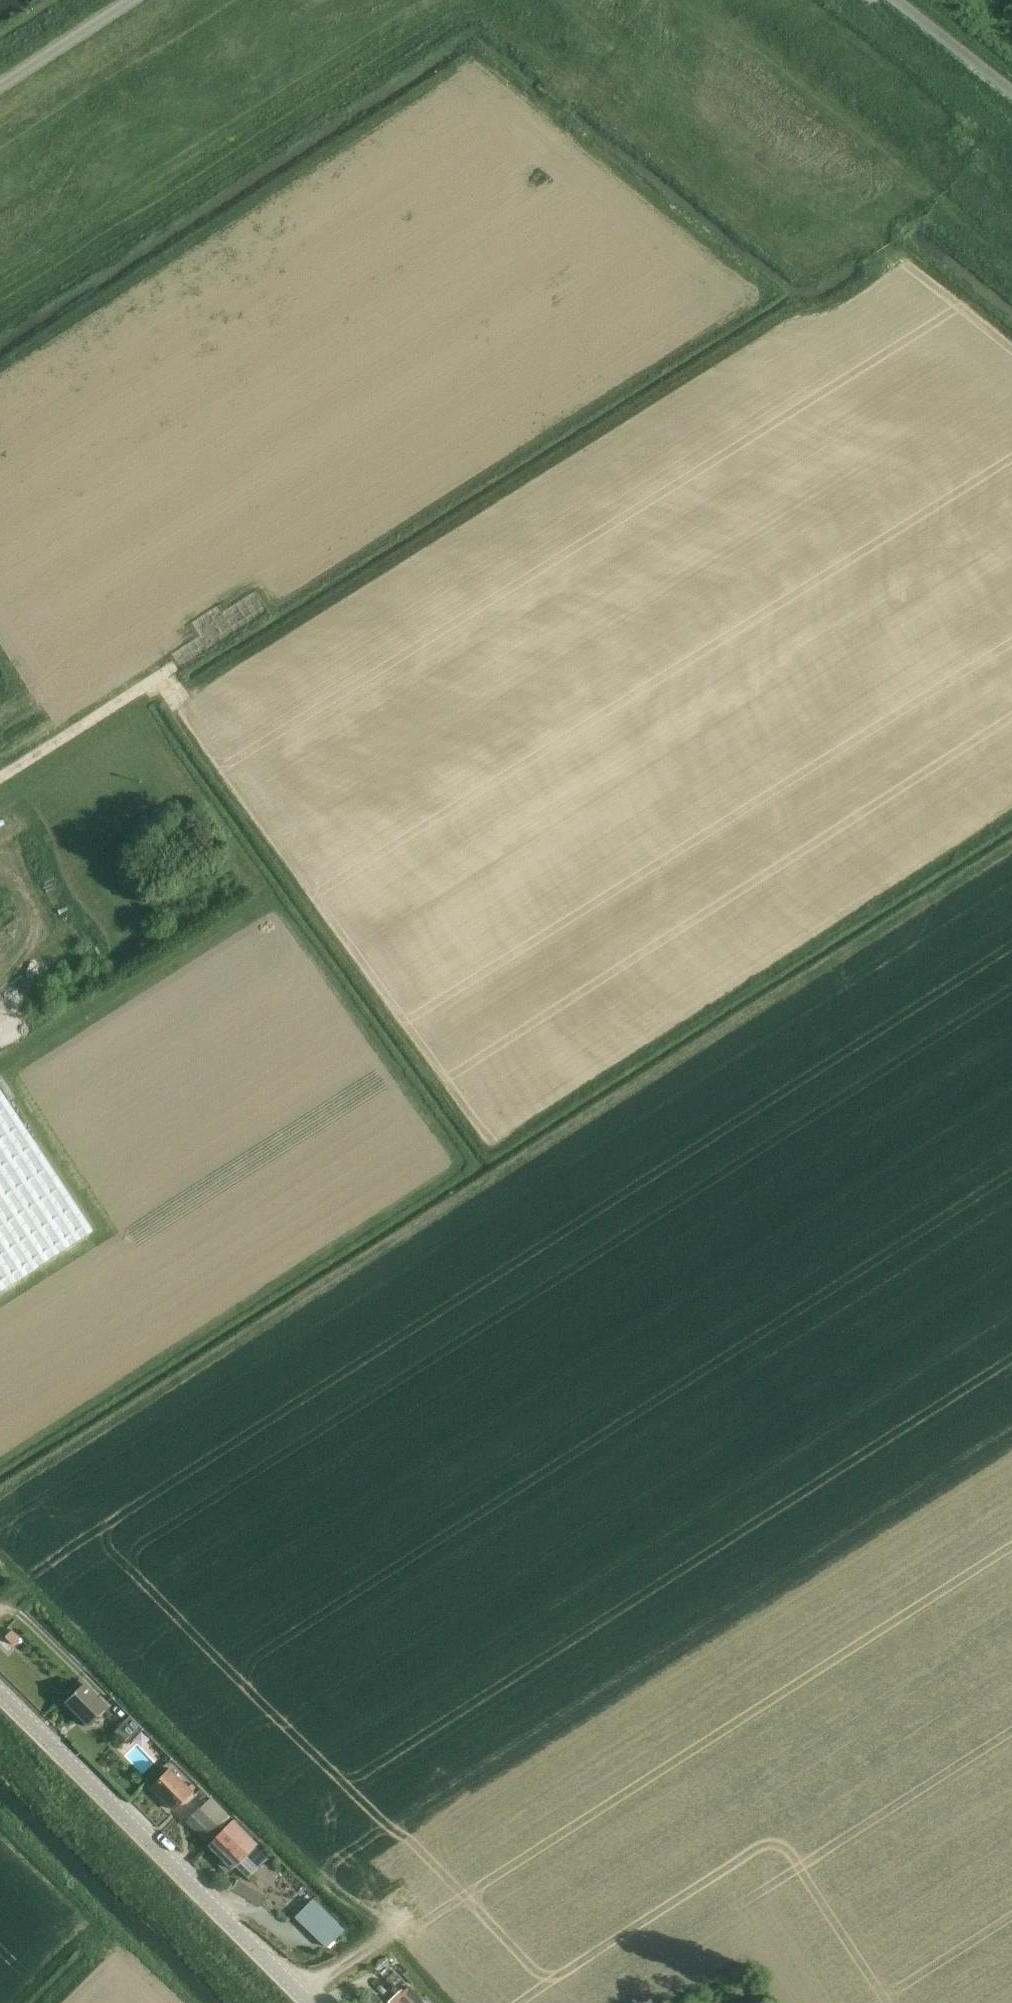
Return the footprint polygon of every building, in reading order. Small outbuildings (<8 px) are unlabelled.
[(93,1229),(0,1089),(0,1290),(93,1229)] [(89,1725),(107,1707),(83,1683),(65,1701),(89,1725)] [(130,1716),(115,1731),(127,1743),(128,1744),(143,1729),(142,1728),(130,1716)] [(187,1787),(169,1769),(151,1786),(173,1809),(191,1791),(190,1791),(194,1788),(190,1784),(187,1787)] [(199,1808),(185,1822),(203,1840),(204,1841),(217,1827),(216,1826),(199,1809),(199,1808)] [(224,1829),(208,1845),(222,1859),(217,1864),(225,1873),(231,1867),(232,1869),(235,1866),(248,1853),(255,1846),(257,1844),(258,1843),(234,1819),(233,1820),(224,1829)] [(313,1898),(295,1917),(327,1948),(336,1937),(344,1929),(313,1898)] [(389,2001),(391,2002),(419,2002),(422,2000),(410,1987),(409,1986),(402,1993),(400,1991),(389,2001)]
